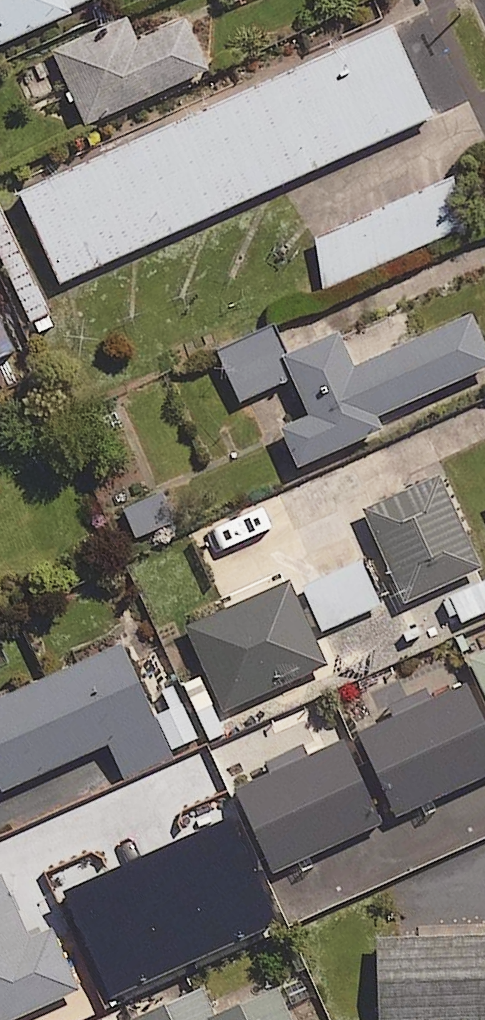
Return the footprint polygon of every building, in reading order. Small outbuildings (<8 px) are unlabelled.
[(70,15),(64,0),(0,0),(0,46),(70,15)] [(184,20),(136,42),(125,18),(50,51),(83,125),(158,92),(207,70),(184,20)] [(392,28),(19,195),(59,285),(433,119),(392,28)] [(450,179),(309,242),(329,287),(471,224),(450,179)] [(28,323),(50,313),(0,206),(0,261),(28,323)] [(0,296),(0,392),(37,374),(0,296)] [(279,430),(297,469),(381,432),(375,420),(484,371),(484,345),(471,314),(352,367),(337,333),(282,357),(308,416),(279,430)] [(290,379),(270,332),(218,355),(239,402),(290,379)] [(440,473),(362,508),(405,605),(483,570),(440,473)] [(172,522),(159,492),(121,508),(134,539),(172,522)] [(376,606),(355,559),(298,585),(319,632),(376,606)] [(289,580),(184,627),(222,712),(327,666),(289,580)] [(445,598),(458,628),(484,616),(484,582),(445,598)] [(0,699),(0,791),(155,722),(121,646),(0,699)] [(468,659),(484,696),(484,652),(468,659)] [(396,818),(484,778),(484,732),(464,685),(357,732),(396,818)] [(343,742),(233,791),(270,872),(380,823),(343,742)] [(184,758),(124,785),(157,859),(217,832),(184,758)] [(57,942),(51,929),(29,940),(16,912),(0,876),(0,1019),(13,1019),(79,991),(57,942)] [(283,927),(271,891),(226,906),(238,942),(283,927)] [(374,939),(375,1019),(484,1019),(484,937),(374,939)] [(277,989),(210,1019),(198,992),(136,1019),(291,1019),(277,989)]
